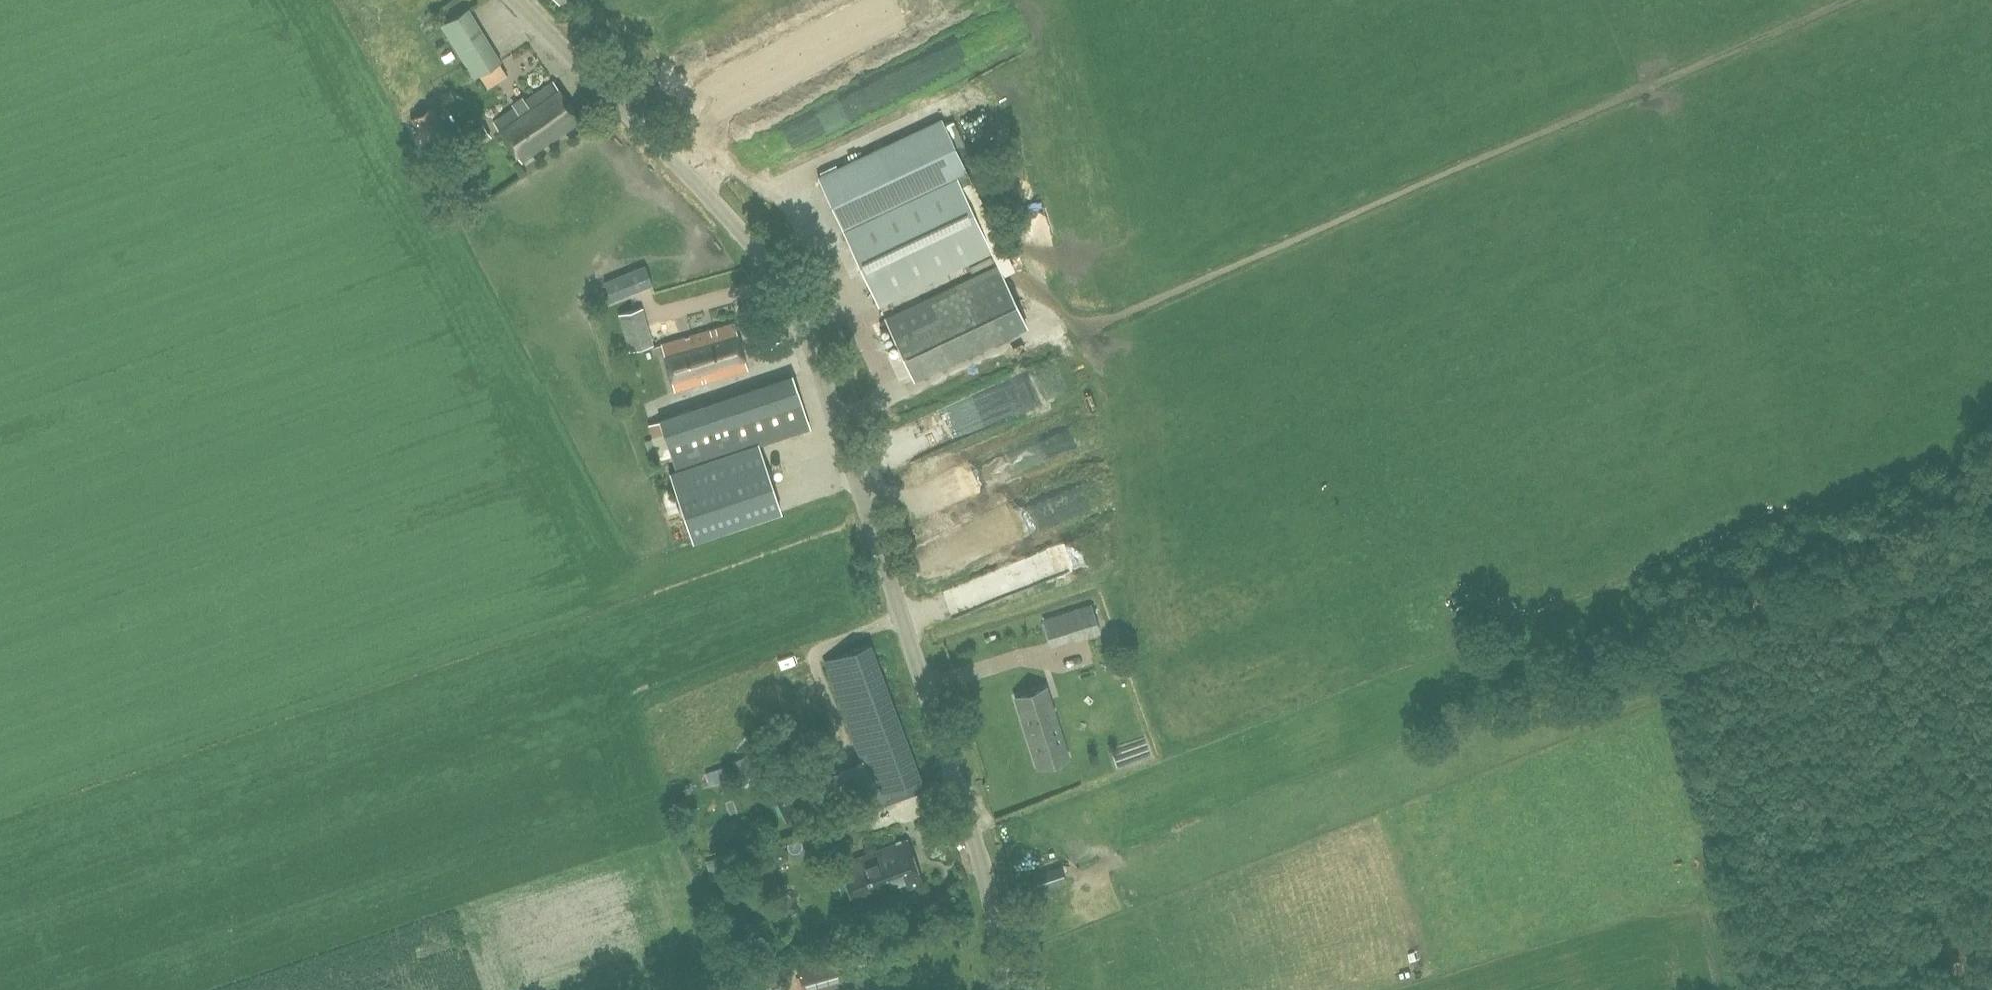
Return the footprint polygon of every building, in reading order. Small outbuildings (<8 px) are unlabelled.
[(475,79),(501,62),(468,9),(441,26),(475,79)] [(521,162),(581,121),(553,81),(493,122),(521,162)] [(488,123),(473,132),(481,146),(496,137),(488,123)] [(878,305),(992,251),(932,126),(819,179),(878,305)] [(611,301),(652,285),(644,265),(604,281),(611,301)] [(914,379),(1028,325),(999,265),(886,319),(914,379)] [(629,351),(653,344),(643,307),(618,314),(629,351)] [(674,391),(748,369),(734,323),(661,344),(674,391)] [(878,363),(890,360),(887,346),(875,348),(878,363)] [(793,375),(660,420),(677,470),(671,472),(685,515),(702,510),(704,514),(774,491),(758,443),(810,425),(793,375)] [(969,435),(1013,413),(1004,395),(960,417),(969,435)] [(1027,557),(947,591),(958,618),(1039,583),(1027,557)] [(1101,618),(1095,598),(1073,605),(1079,625),(1101,618)] [(881,814),(926,798),(869,644),(824,660),(881,814)] [(1016,698),(1038,766),(1067,757),(1045,688),(1016,698)] [(737,775),(756,769),(751,754),(732,760),(737,775)] [(792,786),(788,776),(770,785),(786,820),(814,807),(802,781),(792,786)] [(855,907),(920,883),(905,840),(840,864),(855,907)] [(1038,889),(1067,880),(1062,865),(1033,875),(1038,889)] [(861,981),(852,952),(797,968),(799,976),(795,977),(798,989),(829,989),(861,981)]
